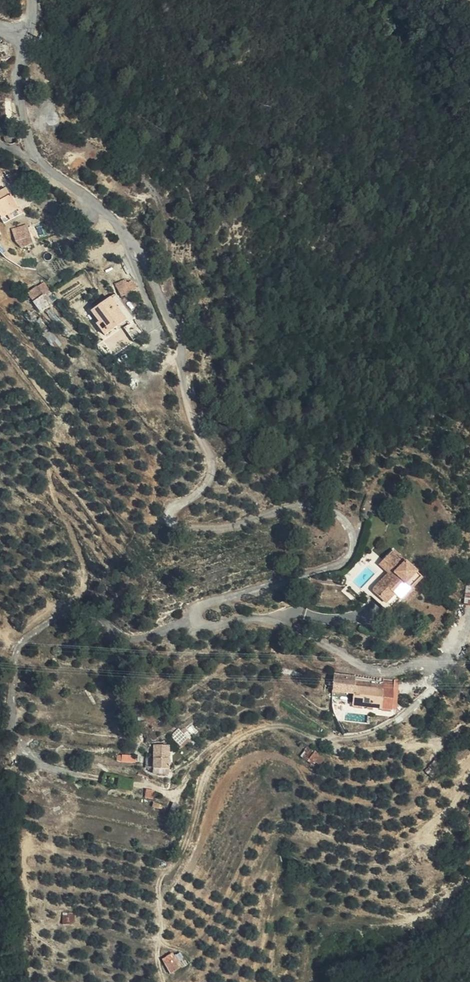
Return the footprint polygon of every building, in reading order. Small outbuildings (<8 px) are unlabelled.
[(0,204),(0,224),(6,221),(15,217),(18,223),(28,218),(21,202),(14,205),(11,199),(0,204)] [(15,217),(6,221),(10,227),(18,223),(15,217)] [(40,251),(36,233),(26,235),(27,240),(20,242),(23,255),(40,251)] [(137,288),(132,277),(116,285),(122,296),(137,288)] [(54,303),(52,299),(45,290),(38,295),(47,308),(50,307),(54,303)] [(55,302),(54,303),(50,307),(53,312),(59,308),(55,302)] [(112,308),(106,312),(114,324),(121,320),(112,308)] [(114,324),(106,312),(94,321),(101,332),(97,335),(105,347),(122,336),(114,324)] [(114,324),(122,336),(128,332),(121,320),(114,324)] [(378,612),(375,609),(367,618),(382,630),(388,622),(395,627),(415,602),(385,578),(377,588),(389,598),(378,612)] [(382,600),(375,609),(378,612),(389,598),(377,588),(373,593),(382,600)] [(331,689),(352,687),(353,685),(334,677),(332,683),(331,689)] [(351,689),(352,687),(331,689),(331,695),(343,699),(345,696),(349,698),(343,713),(370,722),(379,699),(351,689)] [(381,693),(379,699),(370,722),(374,724),(385,695),(381,693)] [(164,745),(171,753),(179,747),(172,739),(164,745)] [(316,767),(324,756),(308,745),(301,756),(316,767)] [(437,757),(434,745),(422,748),(425,760),(437,757)] [(142,764),(158,764),(158,751),(143,750),(142,764)] [(141,781),(155,781),(157,778),(158,764),(142,764),(141,764),(141,775),(141,781)] [(314,786),(319,778),(311,772),(305,779),(314,786)] [(426,789),(431,794),(439,786),(434,781),(426,789)] [(426,798),(431,794),(426,789),(426,788),(421,793),(426,798)] [(161,808),(155,817),(155,820),(161,823),(167,812),(161,808)] [(74,923),(74,912),(63,912),(63,924),(74,923)] [(169,973),(182,968),(175,952),(163,957),(169,973)]
